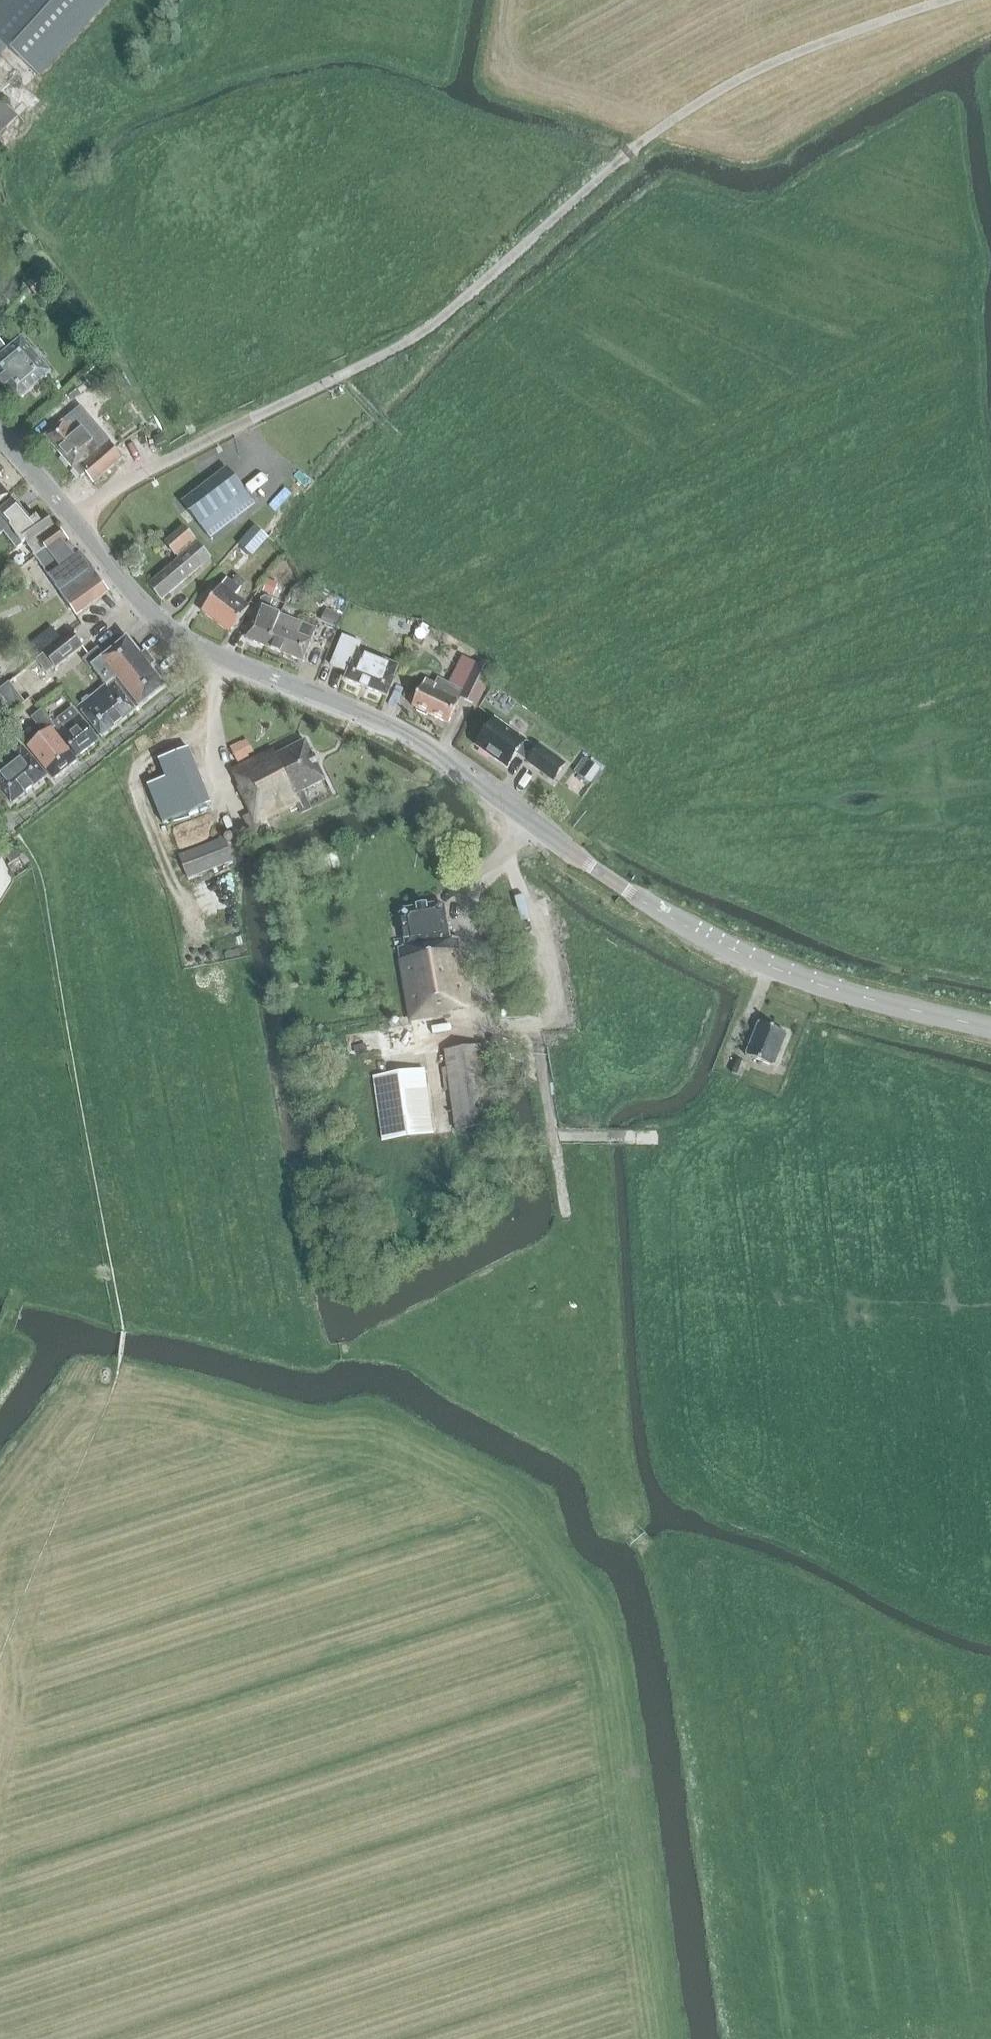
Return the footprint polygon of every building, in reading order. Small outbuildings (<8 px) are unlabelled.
[(0,8),(0,56),(7,48),(36,75),(105,0),(7,0),(0,8)] [(17,118),(0,103),(0,137),(17,118)] [(21,339),(0,357),(0,383),(5,388),(16,400),(17,402),(51,373),(21,339)] [(73,386),(65,393),(70,399),(78,393),(73,386)] [(82,429),(77,423),(71,416),(46,437),(71,465),(95,445),(89,438),(97,431),(90,422),(82,429)] [(157,445),(165,442),(162,435),(154,438),(157,445)] [(95,445),(71,465),(81,478),(86,474),(94,483),(123,458),(110,442),(100,451),(95,445)] [(255,481),(237,458),(225,467),(226,469),(221,473),(216,467),(205,475),(209,481),(181,504),(207,536),(252,500),(245,491),(255,481)] [(55,530),(43,513),(30,522),(12,500),(0,511),(0,535),(2,533),(15,550),(24,543),(34,556),(44,549),(39,542),(55,530)] [(44,549),(34,556),(75,616),(108,591),(95,573),(96,572),(78,551),(76,552),(68,542),(57,528),(55,530),(39,542),(44,549)] [(211,559),(199,544),(185,528),(166,543),(176,556),(176,555),(180,559),(149,586),(161,601),(211,559)] [(254,531),(227,560),(240,573),(267,544),(254,531)] [(240,590),(245,583),(237,576),(231,583),(227,580),(201,612),(229,634),(248,607),(236,597),(241,590),(240,590)] [(273,596),(277,584),(267,580),(262,592),(273,596)] [(329,594),(326,602),(347,610),(350,602),(329,594)] [(267,648),(279,615),(269,611),(273,600),(265,597),(260,599),(244,639),(267,648)] [(329,612),(324,623),(336,627),(340,616),(329,612)] [(279,615),(267,648),(302,662),(315,629),(279,615)] [(69,633),(36,660),(45,672),(53,666),(55,668),(84,646),(72,631),(69,633)] [(346,676),(345,679),(386,696),(393,679),(398,665),(359,649),(361,643),(342,635),(330,666),(347,673),(346,676)] [(105,686),(113,681),(117,678),(139,707),(165,687),(151,668),(155,665),(145,653),(141,656),(126,638),(104,657),(97,648),(87,656),(94,665),(91,668),(105,686)] [(476,707),(494,673),(477,665),(463,692),(438,679),(435,684),(426,680),(423,686),(422,686),(412,706),(417,709),(416,710),(426,716),(427,714),(448,724),(461,699),(476,707)] [(0,690),(0,696),(14,715),(29,704),(12,681),(0,690)] [(113,681),(105,686),(91,697),(87,696),(81,700),(81,705),(77,708),(101,738),(136,710),(113,681)] [(77,758),(97,741),(71,708),(57,719),(64,728),(58,733),(77,758)] [(475,746),(506,768),(516,754),(526,761),(525,762),(553,782),(567,764),(538,744),(535,748),(495,719),(475,746)] [(53,781),(76,762),(51,731),(29,749),(53,781)] [(235,762),(246,757),(246,756),(240,744),(240,743),(229,749),(235,762)] [(312,759),(304,743),(274,758),(272,753),(230,774),(238,789),(236,790),(248,814),(242,818),(252,838),(264,831),(260,824),(295,806),(300,815),(311,810),(302,793),(324,782),(315,766),(316,765),(313,758),(312,759)] [(4,797),(11,806),(25,795),(25,796),(32,790),(32,789),(46,779),(23,749),(0,766),(0,789),(4,797)] [(193,749),(160,762),(168,780),(149,787),(164,826),(215,806),(193,749)] [(589,783),(600,769),(584,758),(574,772),(589,783)] [(187,878),(232,861),(223,837),(178,855),(187,878)] [(10,864),(22,857),(14,843),(2,850),(10,864)] [(444,909),(439,905),(425,908),(425,906),(417,908),(417,909),(404,911),(403,911),(400,916),(406,947),(397,949),(410,1022),(451,1015),(450,1012),(469,1009),(457,939),(449,940),(444,909)] [(773,1066),(786,1033),(758,1023),(745,1056),(773,1066)] [(454,1132),(490,1127),(479,1048),(443,1052),(454,1132)] [(372,1078),(381,1142),(432,1135),(424,1071),(372,1078)]
